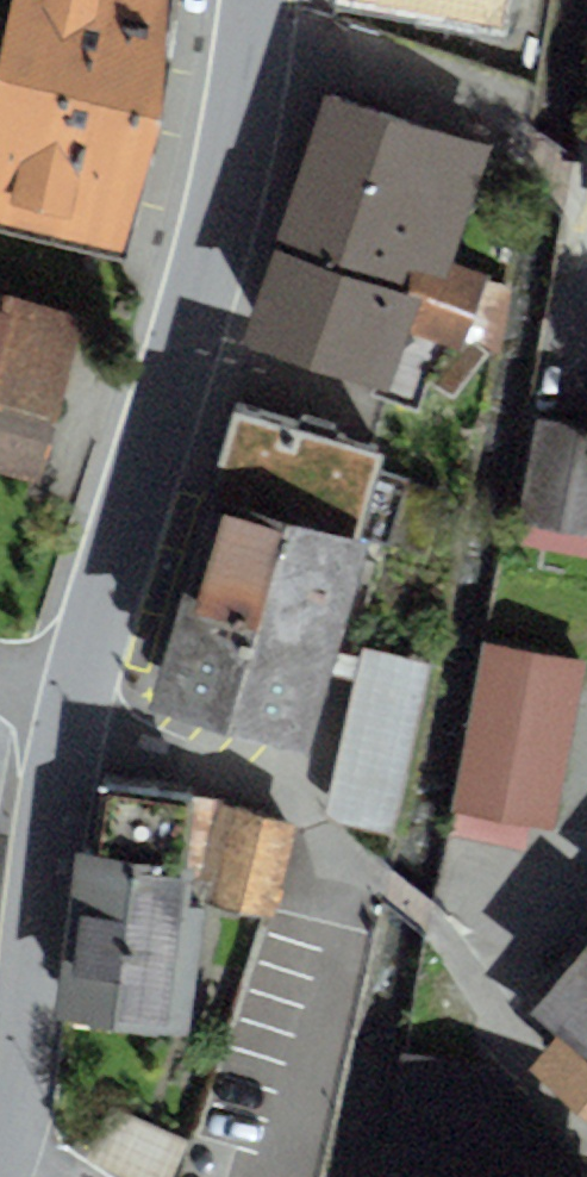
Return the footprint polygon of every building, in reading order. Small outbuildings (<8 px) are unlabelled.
[(0,42),(0,221),(121,254),(158,116),(169,0),(10,0),(0,42)] [(494,145),(314,87),(258,260),(265,262),(238,347),(385,395),(406,331),(463,349),(488,273),(456,263),(494,145)] [(31,504),(82,329),(0,306),(0,495),(31,504)] [(235,409),(208,490),(375,538),(393,543),(412,478),(374,467),(378,452),(235,409)] [(535,416),(516,520),(586,533),(586,425),(535,416)] [(204,504),(226,511),(197,609),(182,604),(151,708),(311,754),(375,538),(208,490),(204,504)] [(483,644),(449,811),(456,813),(452,835),(523,849),(527,827),(554,833),(586,670),(586,665),(483,644)] [(432,665),(363,649),(324,814),(339,825),(391,836),(432,665)] [(99,857),(77,854),(58,1017),(187,1032),(202,907),(189,905),(193,870),(210,872),(218,804),(106,791),(99,857)] [(295,824),(238,809),(213,903),(268,917),(286,855),(295,824)] [(531,1011),(559,1035),(528,1071),(586,1120),(586,945),(531,1011)] [(584,1164),(495,1066),(398,1051),(379,1176),(582,1176),(584,1164)] [(84,1159),(121,1176),(171,1176),(188,1142),(110,1104),(84,1159)]
